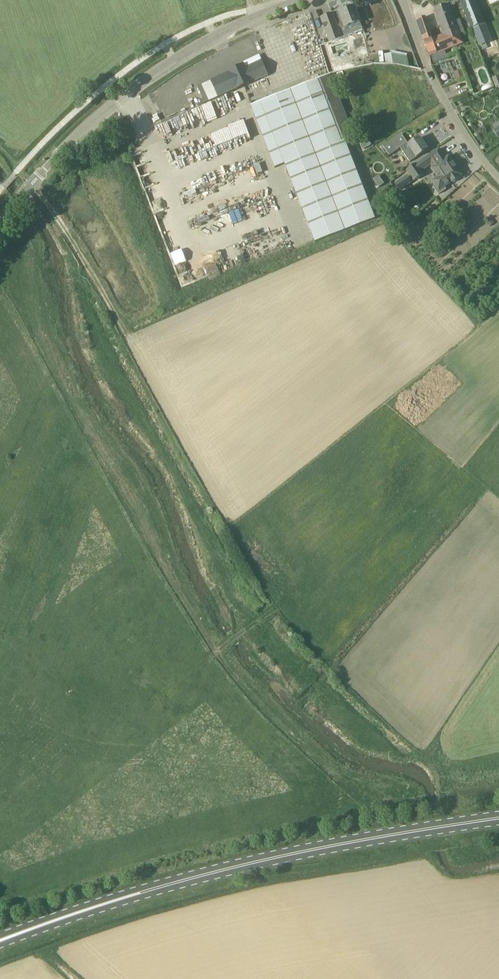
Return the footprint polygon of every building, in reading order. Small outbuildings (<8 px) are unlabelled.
[(485,24),(475,0),(463,0),(460,1),(472,30),(485,24)] [(463,43),(448,5),(435,10),(445,36),(435,39),(433,40),(437,53),(445,50),(463,43)] [(363,31),(355,8),(341,13),(340,11),(332,14),(333,15),(322,19),(331,43),(363,31)] [(433,40),(435,39),(434,37),(433,38),(425,17),(417,21),(430,56),(432,56),(437,53),(433,40)] [(333,54),(335,62),(348,58),(346,50),(333,54)] [(448,58),(447,56),(445,50),(437,53),(432,56),(435,63),(440,61),(448,58)] [(409,52),(386,53),(387,65),(410,64),(409,52)] [(269,76),(262,61),(246,68),(245,64),(228,72),(229,73),(221,77),(221,76),(210,81),(217,97),(228,92),(228,93),(236,89),(238,90),(269,76)] [(454,73),(457,80),(465,77),(462,70),(454,73)] [(330,75),(251,105),(276,167),(285,164),(316,242),(375,219),(344,140),(353,137),(330,75)] [(420,138),(407,147),(402,150),(411,162),(429,150),(420,138)] [(439,149),(408,171),(415,181),(424,174),(422,172),(431,166),(432,167),(431,168),(437,177),(431,181),(435,187),(433,188),(439,196),(447,190),(445,187),(452,182),(453,183),(458,179),(458,178),(461,175),(457,169),(458,168),(454,162),(453,163),(449,157),(446,160),(439,149)] [(413,183),(408,175),(395,184),(400,191),(413,183)] [(175,265),(188,260),(184,248),(171,253),(175,265)]
